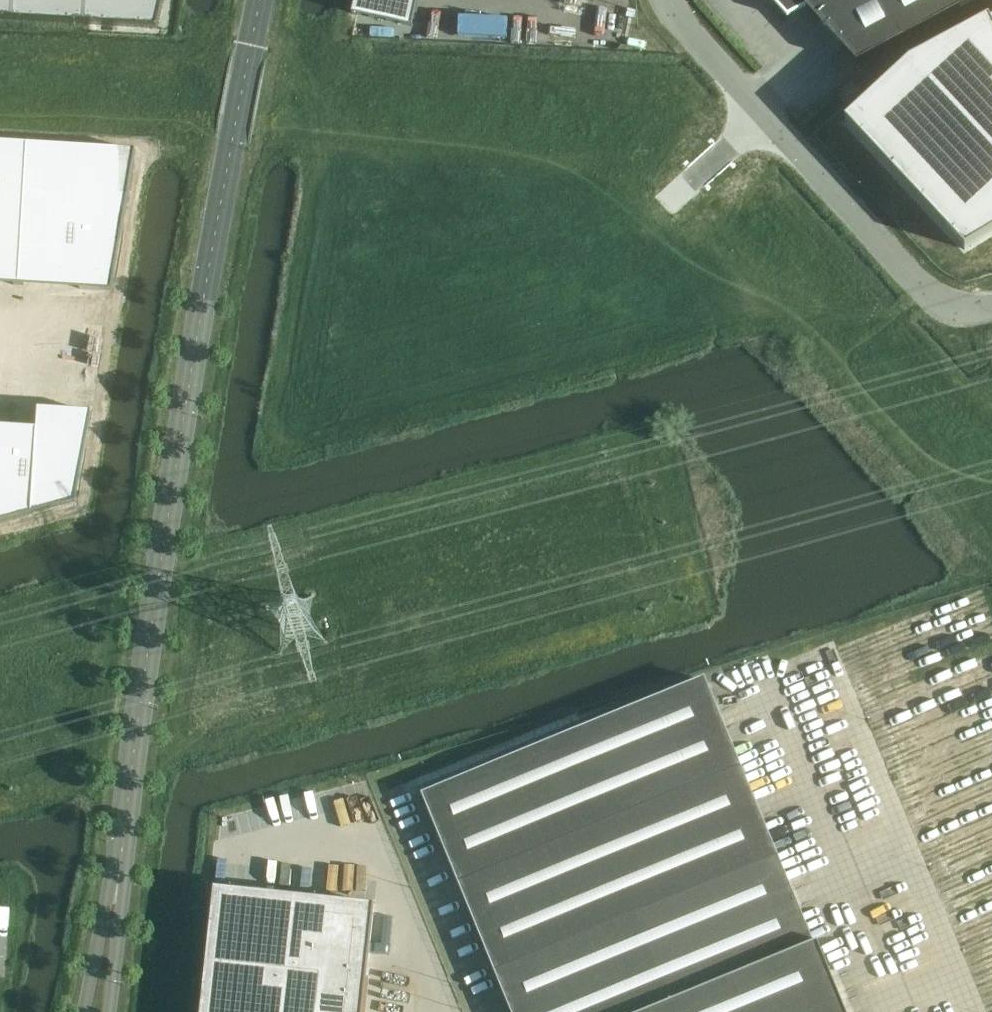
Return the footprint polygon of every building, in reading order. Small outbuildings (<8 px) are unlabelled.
[(12,21),(70,24),(84,25),(141,28),(157,29),(162,0),(0,0),(0,20),(12,21)] [(787,19),(805,9),(856,65),(978,0),(770,0),(787,19)] [(844,121),(964,251),(991,233),(991,17),(909,61),(844,121)] [(851,82),(836,95),(844,104),(859,91),(851,82)] [(18,281),(27,139),(0,137),(0,280),(18,281)] [(27,139),(18,281),(111,287),(136,146),(27,139)] [(74,502),(89,412),(36,408),(35,428),(0,426),(0,522),(74,502)] [(421,795),(494,972),(510,1011),(845,1011),(817,943),(810,946),(774,857),(701,680),(421,795)] [(200,1011),(363,1011),(369,955),(374,905),(213,888),(200,1011)]
